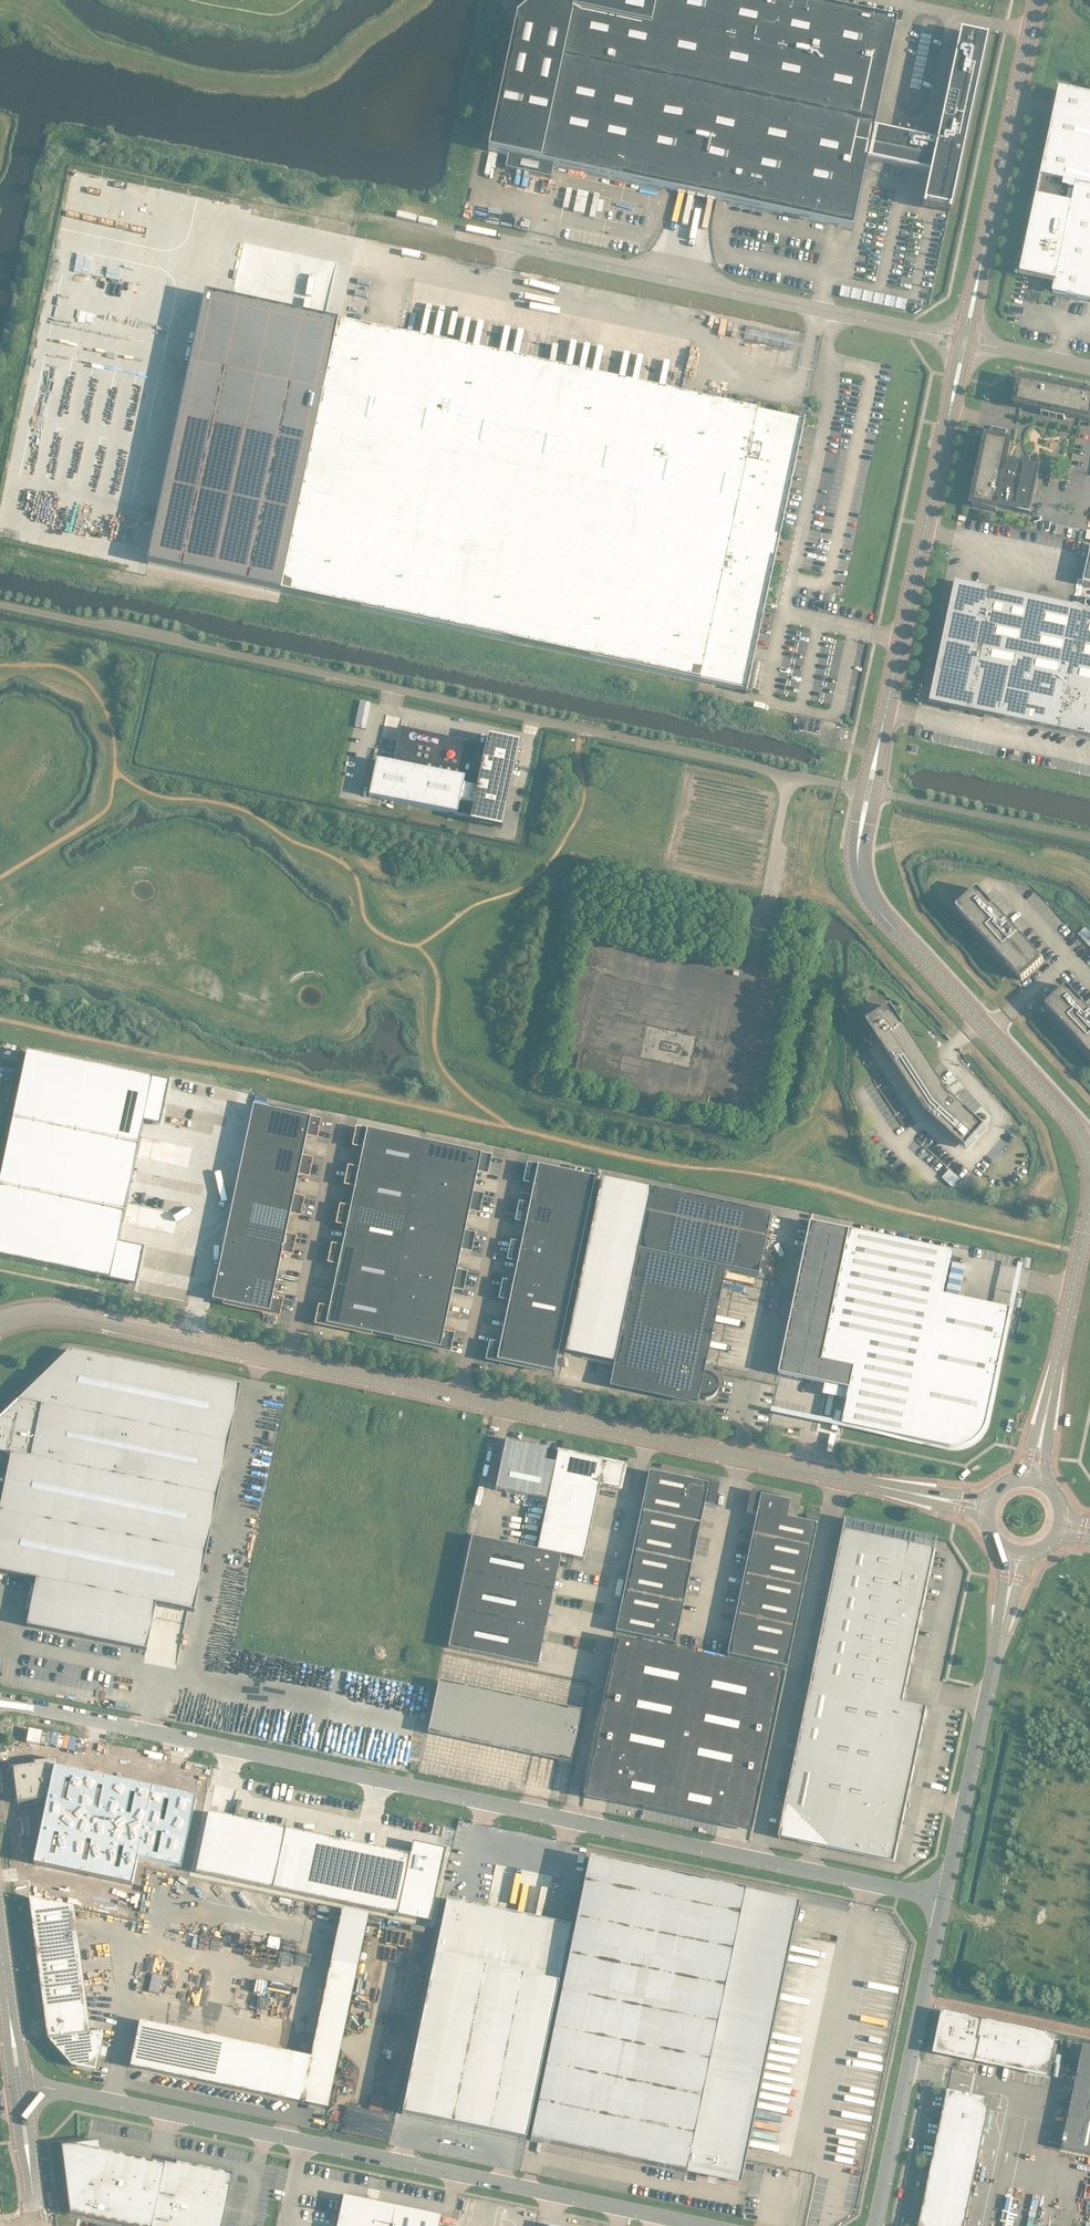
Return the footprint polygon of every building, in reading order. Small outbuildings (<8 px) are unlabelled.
[(516,16),(487,150),(508,154),(505,167),(517,170),(521,171),(524,171),(528,172),(551,177),(554,164),(676,190),(716,199),(852,228),(867,159),(929,172),(922,205),(925,205),(925,204),(948,209),(948,210),(950,211),(963,149),(961,148),(974,86),(976,86),(987,37),(985,36),(984,38),(959,32),(936,141),(873,128),(897,19),(808,0),(535,0),(516,16)] [(1021,274),(1056,282),(1054,293),(1089,300),(1089,96),(1060,89),(1021,274)] [(745,690),(803,421),(338,322),(280,591),(745,690)] [(1020,380),(1015,405),(1042,410),(1041,413),(1064,418),(1065,415),(1089,421),(1089,394),(1020,380)] [(991,437),(986,436),(972,505),(973,505),(997,510),(998,506),(1030,513),(1039,470),(1007,463),(1011,442),(1006,441),(1008,432),(993,429),(991,437)] [(930,702),(1089,736),(1089,609),(956,581),(930,702)] [(821,720),(801,716),(799,729),(819,734),(821,720)] [(376,759),(369,795),(470,817),(469,821),(502,828),(519,747),(520,742),(487,735),(485,745),(400,728),(392,763),(376,759)] [(1043,960),(1006,919),(978,888),(956,908),(1005,961),(1022,979),(1043,960)] [(1089,938),(1082,930),(1078,933),(1086,941),(1089,938)] [(1067,986),(1046,1005),(1089,1054),(1089,1011),(1067,986)] [(867,1021),(885,1049),(926,1113),(966,1148),(985,1127),(951,1096),(948,1094),(945,1088),(891,1006),(867,1021)] [(136,1285),(150,1217),(124,1212),(138,1145),(154,1148),(169,1081),(27,1051),(0,1178),(0,1256),(136,1285)] [(253,1105),(212,1299),(277,1313),(280,1298),(283,1299),(284,1297),(273,1295),(282,1250),(290,1252),(293,1237),(296,1237),(297,1236),(286,1234),(290,1211),(298,1213),(301,1198),(304,1199),(305,1197),(294,1195),(299,1172),(306,1174),(310,1159),(313,1160),(313,1158),(302,1156),(307,1133),(315,1135),(318,1120),(321,1121),(321,1119),(298,1114),(253,1105)] [(492,1157),(492,1155),(469,1150),(378,1131),(356,1127),(355,1128),(358,1129),(355,1144),(363,1145),(358,1168),(348,1165),(347,1167),(350,1168),(347,1182),(355,1184),(350,1207),(339,1204),(339,1206),(342,1207),(339,1221),(347,1223),(342,1245),(331,1243),(331,1245),(334,1245),(331,1260),(339,1262),(329,1307),(318,1306),(317,1309),(320,1310),(318,1322),(448,1349),(451,1334),(454,1335),(454,1333),(444,1331),(453,1286),(461,1288),(464,1273),(467,1273),(467,1272),(456,1270),(461,1247),(469,1249),(472,1234),(475,1235),(476,1233),(465,1231),(469,1208),(477,1210),(480,1195),(483,1196),(484,1194),(473,1192),(478,1169),(485,1171),(489,1156),(492,1157)] [(595,1177),(527,1163),(526,1164),(529,1165),(526,1180),(534,1181),(529,1204),(518,1201),(518,1203),(521,1204),(518,1218),(526,1220),(521,1243),(510,1240),(510,1242),(513,1243),(510,1257),(518,1259),(513,1281),(502,1279),(502,1281),(505,1281),(501,1296),(509,1298),(500,1343),(489,1341),(489,1342),(492,1343),(488,1358),(554,1372),(595,1177)] [(942,1177),(949,1183),(956,1175),(949,1168),(942,1177)] [(651,1189),(638,1249),(614,1364),(657,1373),(653,1393),(684,1400),(685,1395),(702,1399),(706,1399),(710,1398),(713,1396),(716,1393),(717,1390),(718,1386),(718,1383),(715,1378),(713,1375),(710,1374),(707,1373),(703,1372),(725,1269),(757,1276),(770,1215),(651,1189)] [(811,1222),(780,1374),(851,1389),(843,1425),(950,1447),(955,1448),(958,1448),(961,1447),(964,1446),(967,1446),(969,1444),(974,1441),(979,1438),(982,1433),(984,1431),(986,1426),(987,1423),(1011,1309),(943,1295),(952,1252),(850,1231),(811,1222)] [(240,1385),(70,1350),(0,1418),(0,1452),(11,1454),(0,1506),(0,1571),(36,1578),(27,1625),(146,1650),(156,1603),(187,1609),(188,1610),(194,1611),(240,1385)] [(619,1464),(618,1464),(558,1451),(555,1462),(545,1460),(547,1449),(505,1440),(495,1489),(547,1500),(537,1549),(562,1555),(573,1557),(584,1559),(599,1485),(619,1489),(623,1471),(619,1464)] [(649,1471),(615,1631),(675,1643),(704,1503),(713,1505),(717,1485),(649,1471)] [(752,1492),(747,1512),(756,1514),(727,1654),(786,1667),(816,1523),(787,1517),(790,1500),(752,1492)] [(843,1529),(779,1837),(895,1862),(927,1707),(903,1701),(935,1548),(843,1529)] [(537,1549),(471,1536),(463,1573),(553,1592),(554,1587),(553,1587),(555,1579),(556,1579),(557,1578),(556,1578),(558,1568),(559,1568),(559,1567),(558,1567),(559,1560),(560,1561),(560,1559),(561,1555),(537,1549)] [(553,1592),(463,1573),(456,1610),(545,1629),(546,1624),(545,1624),(547,1615),(548,1616),(549,1615),(548,1615),(550,1605),(551,1605),(551,1604),(550,1604),(552,1597),(552,1598),(553,1596),(552,1596),(553,1592)] [(545,1629),(456,1610),(448,1647),(537,1665),(537,1666),(538,1666),(539,1661),(538,1661),(539,1652),(540,1653),(541,1652),(540,1651),(542,1642),(543,1642),(543,1641),(542,1641),(544,1634),(545,1633),(544,1633),(545,1629)] [(752,1823),(764,1768),(784,1673),(615,1637),(595,1732),(584,1787),(752,1823)] [(581,1713),(438,1683),(430,1723),(559,1750),(560,1746),(573,1748),(581,1713)] [(139,1858),(182,1867),(197,1796),(59,1767),(58,1759),(35,1762),(35,1764),(14,1767),(18,1803),(48,1799),(35,1863),(111,1880),(134,1884),(139,1858)] [(208,1811),(195,1872),(430,1921),(439,1878),(440,1877),(439,1877),(445,1849),(413,1842),(410,1854),(377,1847),(374,1846),(374,1847),(366,1845),(364,1844),(363,1845),(355,1843),(355,1842),(352,1842),(352,1841),(338,1838),(338,1839),(335,1838),(335,1839),(326,1837),(326,1836),(324,1836),(324,1837),(315,1835),(316,1834),(313,1833),(300,1830),(300,1831),(297,1830),(297,1831),(288,1829),(288,1828),(231,1816),(230,1816),(225,1839),(204,1835),(209,1811),(208,1811)] [(571,1941),(530,2139),(686,2172),(688,2172),(688,2171),(695,2172),(695,2174),(698,2174),(699,2173),(706,2174),(705,2176),(708,2176),(709,2175),(716,2176),(715,2178),(719,2179),(719,2177),(726,2178),(725,2180),(729,2181),(729,2179),(739,2181),(741,2171),(742,2172),(747,2148),(792,1933),(797,1910),(799,1901),(790,1899),(589,1857),(573,1934),(571,1941)] [(433,1959),(402,2113),(526,2138),(567,1940),(571,1941),(573,1934),(569,1933),(571,1924),(543,1918),(487,1906),(456,1900),(447,1898),(446,1902),(445,1902),(434,1959),(433,1959)] [(74,1935),(34,1940),(47,2038),(50,2037),(72,2063),(94,2068),(97,2054),(100,2054),(105,2055),(106,2047),(101,2046),(99,2046),(101,2036),(87,2033),(74,1935)] [(959,2055),(1048,2074),(1057,2034),(942,2010),(942,2013),(945,2013),(944,2017),(937,2050),(951,2053),(952,2053),(959,2055)] [(139,2020),(130,2066),(285,2098),(295,2053),(139,2020)] [(1062,2148),(1089,2154),(1089,2045),(1084,2044),(1067,2125),(1066,2133),(1065,2133),(1062,2148)] [(919,2225),(965,2225),(991,2099),(948,2089),(919,2225)] [(61,2145),(70,2213),(133,2225),(221,2225),(233,2172),(176,2160),(175,2164),(101,2149),(100,2140),(61,2145)] [(336,2225),(438,2225),(441,2215),(376,2201),(376,2199),(367,2197),(367,2199),(343,2194),(336,2225)]
